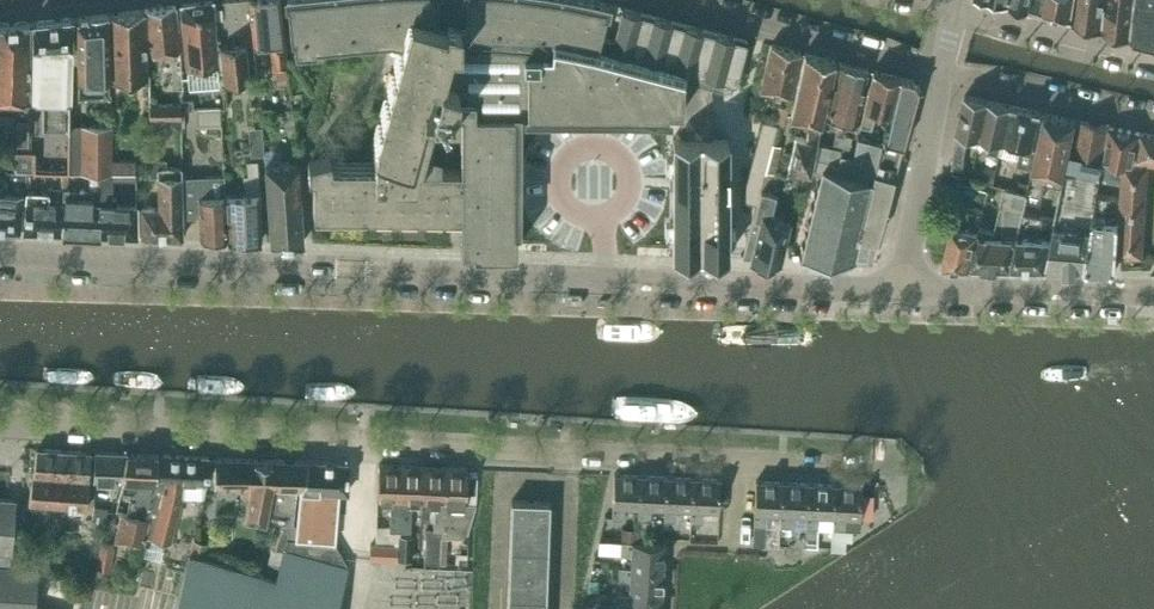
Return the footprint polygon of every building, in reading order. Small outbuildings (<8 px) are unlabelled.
[(220,66),(215,0),(181,4),(189,69),(220,66)] [(255,43),(269,42),(272,71),(274,71),(276,71),(288,69),(289,69),(286,45),(285,40),(281,0),(250,0),(255,43)] [(291,37),(294,37),(295,51),(317,49),(317,45),(391,39),(402,41),(373,146),(375,146),(374,162),(332,162),(330,152),(308,158),(308,172),(308,181),(313,181),(314,209),(444,209),(444,213),(461,213),(460,245),(473,245),(473,249),(506,249),(517,249),(518,110),(577,111),(591,111),(640,111),(668,111),(668,106),(681,106),(681,136),(673,136),(673,152),(673,169),(673,171),(673,187),(673,218),(673,234),(673,255),(728,255),(728,234),(728,218),(728,136),(712,136),(712,83),(723,86),(723,78),(736,82),(747,40),(622,7),(621,14),(606,10),(608,3),(595,0),(288,0),(291,37)] [(1044,0),(996,0),(1041,12),(1044,0)] [(1041,12),(1072,21),(1074,0),(1044,0),(1041,12)] [(1079,22),(1102,29),(1105,0),(1080,0),(1079,22)] [(1102,29),(1134,38),(1136,15),(1135,15),(1137,0),(1105,0),(1102,29)] [(1153,43),(1153,0),(1137,0),(1135,15),(1136,15),(1134,38),(1153,43)] [(180,50),(176,5),(146,9),(147,37),(151,37),(152,53),(180,50)] [(148,78),(145,9),(110,13),(112,80),(148,78)] [(90,15),(78,16),(79,72),(80,96),(109,95),(109,71),(112,71),(109,13),(90,15)] [(34,21),(34,101),(44,102),(44,124),(71,125),(73,17),(34,21)] [(30,22),(0,23),(0,98),(30,100),(30,22)] [(760,89),(789,96),(801,52),(772,44),(760,89)] [(221,48),(225,84),(249,82),(246,46),(221,48)] [(820,122),(835,60),(805,53),(790,116),(810,120),(820,122)] [(838,119),(834,134),(831,146),(817,142),(814,157),(837,162),(844,131),(852,133),(854,122),(868,68),(840,62),(827,116),(838,119)] [(891,114),(900,76),(873,70),(864,107),(865,107),(861,124),(872,127),(876,110),(891,114)] [(881,142),(881,143),(874,170),(895,175),(903,145),(919,86),(915,80),(901,77),(886,140),(882,139),(881,142)] [(301,101),(300,92),(293,93),(294,102),(301,101)] [(958,132),(956,147),(953,167),(964,169),(966,149),(968,134),(980,137),(988,104),(966,98),(958,132)] [(193,100),(182,100),(182,108),(193,108),(193,100)] [(181,117),(181,103),(150,104),(150,117),(181,117)] [(787,107),(774,104),(770,121),(783,124),(787,107)] [(1012,109),(988,104),(980,137),(993,139),(990,151),(1002,154),(1004,142),(1012,109)] [(220,123),(220,108),(198,109),(199,124),(220,123)] [(284,128),(295,127),(293,108),(282,109),(284,128)] [(1012,109),(1004,142),(1022,146),(1017,165),(1034,169),(1037,153),(1032,152),(1041,116),(1013,109),(1012,109)] [(1035,168),(1029,192),(1028,198),(1042,201),(1046,183),(1063,187),(1066,174),(1066,175),(1077,123),(1045,117),(1035,168)] [(17,127),(17,151),(29,152),(29,120),(17,119),(17,127)] [(173,130),(181,131),(181,120),(168,119),(168,125),(173,125),(173,130)] [(742,199),(757,203),(761,188),(762,183),(766,168),(773,143),(778,124),(763,120),(742,199)] [(810,173),(821,122),(810,120),(806,138),(796,135),(788,168),(810,173)] [(1081,124),(1077,123),(1066,175),(1066,174),(1063,187),(1055,224),(1072,227),(1094,230),(1100,195),(1111,126),(1082,120),(1081,124)] [(853,156),(849,155),(854,135),(857,123),(854,122),(852,133),(844,131),(837,162),(814,157),(811,169),(820,171),(799,257),(818,257),(817,259),(837,260),(837,258),(852,258),(853,260),(870,261),(872,257),(877,240),(858,235),(874,170),(881,143),(881,142),(859,137),(853,156)] [(112,125),(71,125),(70,172),(81,172),(89,172),(98,173),(101,173),(111,173),(111,158),(112,125)] [(249,126),(251,155),(264,154),(262,125),(249,126)] [(1122,178),(1123,163),(1133,164),(1134,163),(1142,132),(1112,126),(1103,175),(1122,178)] [(1142,132),(1137,160),(1153,163),(1153,134),(1142,132)] [(773,143),(766,168),(776,170),(782,145),(773,143)] [(15,151),(14,169),(34,170),(35,170),(36,152),(29,152),(17,151),(15,151)] [(111,158),(111,173),(116,173),(135,173),(135,159),(111,158)] [(183,237),(183,216),(182,180),(182,176),(182,167),(167,167),(167,158),(150,159),(150,176),(159,176),(160,208),(141,207),(142,235),(183,237)] [(226,194),(228,239),(262,240),(260,193),(258,160),(248,160),(249,174),(245,174),(246,194),(226,194)] [(266,163),(271,241),(303,242),(302,206),(300,206),(297,161),(266,163)] [(1149,165),(1133,164),(1123,163),(1121,209),(1147,211),(1149,165)] [(986,166),(983,181),(994,183),(997,168),(986,166)] [(766,168),(762,183),(770,185),(773,172),(776,173),(776,170),(766,168)] [(20,230),(23,185),(26,185),(27,171),(6,170),(5,176),(0,176),(0,229),(20,230)] [(895,175),(874,170),(858,235),(877,240),(895,175)] [(89,189),(65,188),(62,232),(100,234),(100,204),(99,204),(100,193),(97,193),(98,183),(98,173),(89,172),(89,189)] [(225,178),(201,179),(182,180),(183,216),(200,215),(201,238),(227,239),(225,178)] [(25,230),(62,232),(65,188),(65,186),(49,186),(49,192),(28,191),(25,230)] [(1025,212),(1028,198),(1029,192),(1006,186),(998,230),(981,227),(971,264),(1012,265),(1025,212)] [(761,188),(757,203),(743,257),(751,257),(781,258),(791,219),(771,214),(776,193),(761,188)] [(100,234),(138,236),(137,205),(137,194),(116,194),(116,198),(106,198),(106,193),(100,193),(99,204),(100,204),(100,234)] [(1117,268),(1118,257),(1120,222),(1106,221),(1108,195),(1100,195),(1094,230),(1087,267),(1117,268)] [(954,223),(944,263),(971,264),(981,226),(986,208),(955,202),(950,222),(954,223)] [(1120,222),(1118,257),(1144,256),(1147,211),(1121,209),(1120,222)] [(1044,215),(1025,212),(1012,265),(1046,266),(1052,237),(1039,236),(1044,215)] [(1092,230),(1072,227),(1055,224),(1047,266),(1087,267),(1092,230)] [(33,476),(61,477),(62,449),(38,448),(33,476)] [(90,479),(92,451),(62,449),(61,477),(90,479)] [(120,480),(122,475),(129,453),(96,451),(95,479),(95,483),(110,484),(110,496),(94,496),(94,504),(112,506),(113,502),(116,501),(120,480)] [(160,454),(129,453),(122,475),(124,476),(122,489),(130,491),(127,513),(150,518),(158,477),(160,454)] [(209,457),(160,454),(158,477),(150,518),(146,535),(149,536),(171,542),(187,481),(208,482),(209,457)] [(216,457),(215,482),(244,484),(251,484),(249,496),(245,516),(265,519),(278,522),(271,546),(272,546),(283,548),(284,548),(286,539),(287,538),(291,524),(294,525),(297,486),(300,486),(310,461),(270,459),(216,457)] [(296,525),(295,540),(337,542),(339,491),(349,492),(350,463),(310,461),(300,486),(296,525)] [(399,530),(402,465),(380,464),(378,498),(394,499),(394,506),(391,506),(390,529),(399,530)] [(424,466),(402,465),(399,530),(401,530),(408,530),(409,507),(406,507),(406,500),(422,501),(424,466)] [(443,524),(446,467),(424,466),(422,501),(422,518),(431,519),(432,501),(438,501),(438,508),(435,508),(434,529),(426,529),(424,562),(442,563),(443,530),(443,524)] [(446,563),(448,536),(468,537),(477,502),(467,502),(468,468),(446,467),(443,524),(443,530),(442,563),(446,563)] [(640,506),(642,475),(615,474),(613,516),(625,517),(625,505),(639,506),(640,506)] [(668,476),(642,475),(640,506),(639,506),(638,517),(651,518),(652,507),(666,507),(667,507),(668,476)] [(30,503),(59,505),(61,477),(33,476),(30,503)] [(665,519),(678,519),(678,508),(693,509),(694,477),(668,476),(667,507),(666,507),(665,519)] [(88,507),(90,479),(61,477),(59,505),(88,507)] [(721,479),(694,477),(693,509),(692,521),(703,521),(704,509),(720,510),(721,479)] [(767,513),(781,513),(782,513),(783,482),(756,481),(753,543),(766,544),(767,513)] [(809,483),(783,482),(782,513),(781,513),(779,545),(805,546),(807,514),(808,514),(809,483)] [(819,526),(820,514),(834,515),(835,484),(809,483),(808,514),(807,514),(805,546),(818,547),(819,526)] [(835,484),(834,515),(833,526),(832,550),(845,551),(846,539),(852,539),(852,529),(860,529),(861,517),(863,486),(835,484)] [(34,607),(37,569),(9,567),(10,550),(11,550),(15,499),(0,498),(0,608),(43,608),(34,607)] [(550,501),(512,500),(508,608),(547,608),(550,501)] [(104,532),(104,533),(108,533),(113,511),(111,511),(108,510),(108,507),(95,506),(95,507),(93,520),(106,522),(104,532)] [(150,518),(127,513),(121,512),(116,539),(144,545),(146,535),(150,518)] [(639,529),(622,528),(621,540),(638,541),(639,529)] [(400,534),(401,530),(399,530),(390,529),(376,529),(376,545),(377,545),(398,546),(400,546),(400,534)] [(400,546),(398,546),(398,561),(399,561),(400,559),(414,560),(415,535),(400,534),(400,546)] [(349,567),(337,542),(295,540),(286,539),(284,548),(283,548),(276,576),(265,573),(205,556),(209,542),(193,537),(189,552),(174,608),(338,608),(349,567)] [(632,569),(664,570),(665,543),(622,541),(600,540),(599,552),(632,554),(632,568),(632,569)] [(102,544),(98,566),(110,569),(115,546),(102,544)] [(372,560),(398,561),(398,546),(377,545),(376,545),(373,545),(372,560)] [(58,554),(55,567),(77,572),(80,559),(58,554)] [(662,597),(664,570),(632,569),(632,568),(620,567),(620,579),(631,580),(630,595),(662,597)] [(662,602),(662,597),(630,595),(619,594),(618,606),(629,606),(629,608),(662,608),(662,602)]
